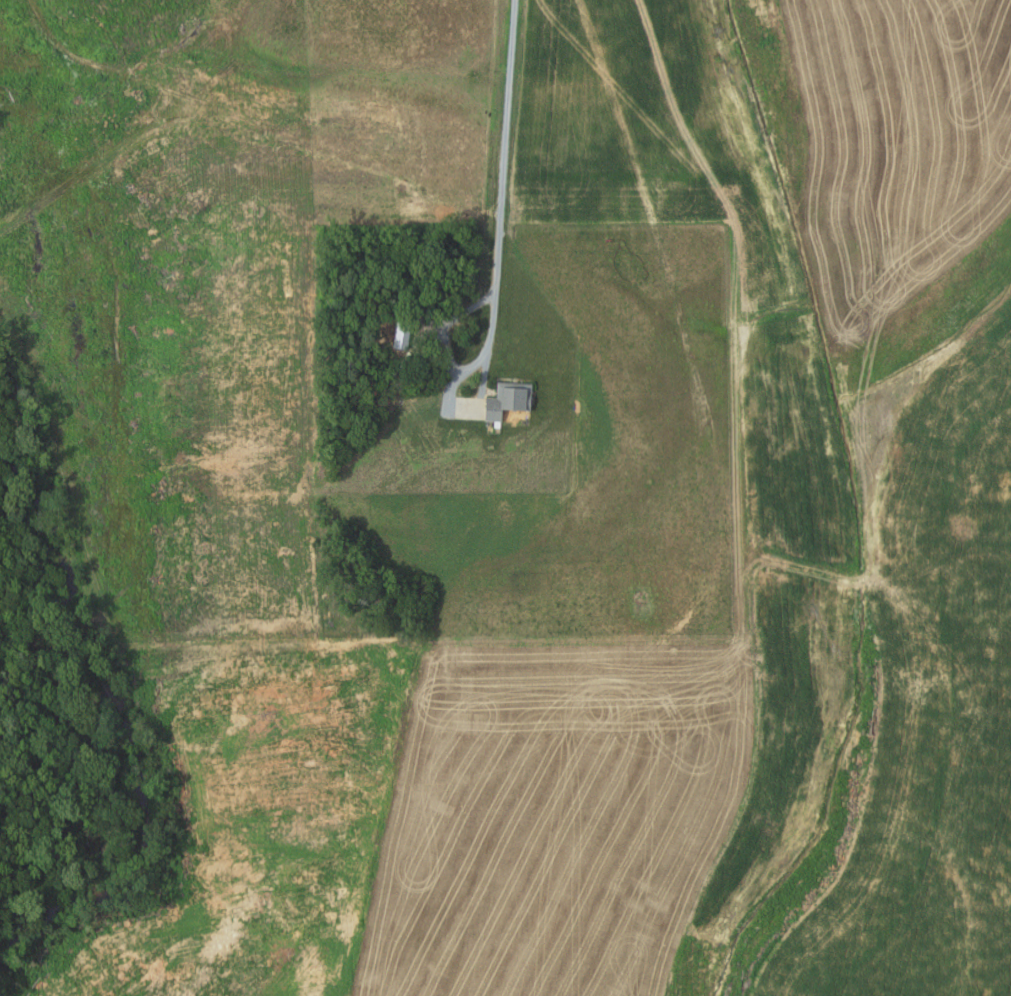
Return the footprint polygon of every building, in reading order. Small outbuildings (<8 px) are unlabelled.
[(405,350),(391,349),(395,322),(409,324),(405,350)] [(495,398),(496,383),(528,383),(528,410),(500,410),(500,420),(483,420),(483,398),(495,398)]
